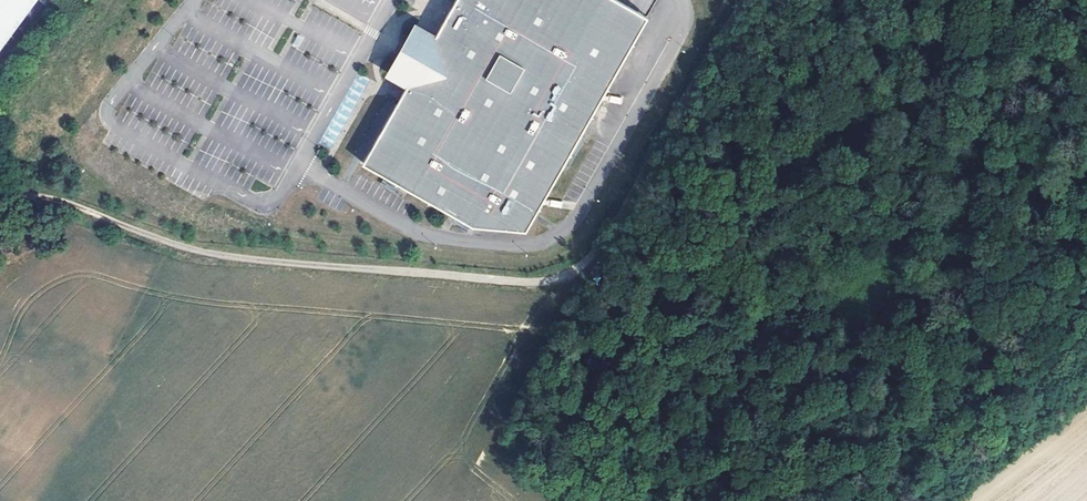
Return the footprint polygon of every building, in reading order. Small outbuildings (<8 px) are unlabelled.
[(37,0),(0,0),(0,51),(37,0)] [(361,160),(471,223),(524,227),(629,43),(587,19),(598,0),(453,0),(434,33),(415,22),(404,41),(404,40),(403,40),(401,40),(400,40),(399,40),(397,41),(396,42),(395,43),(395,44),(395,46),(395,48),(395,49),(396,51),(397,52),(387,71),(406,81),(361,160)] [(622,0),(598,0),(587,19),(629,43),(646,14),(622,0)]
